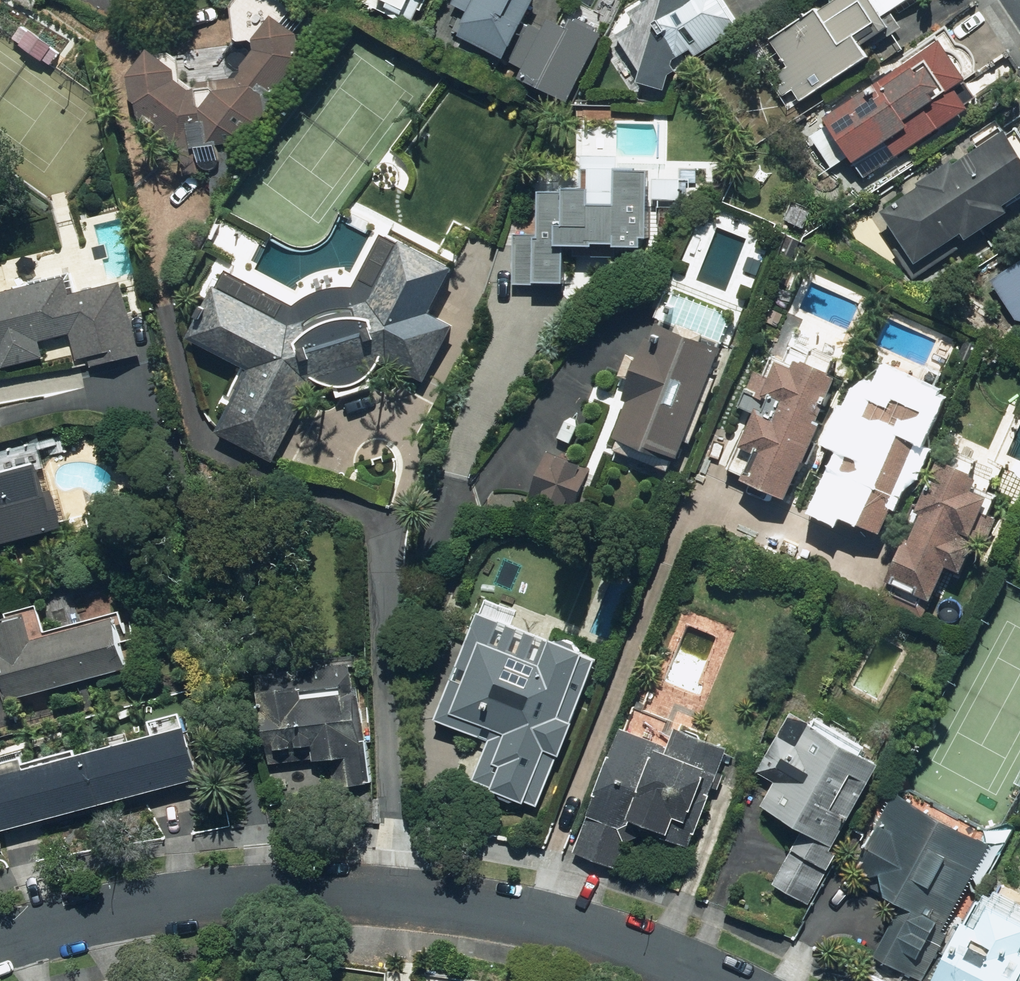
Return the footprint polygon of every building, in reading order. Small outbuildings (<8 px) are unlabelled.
[(408,9),(402,22),(413,27),(425,0),(389,0),(408,9)] [(453,5),(469,13),(459,34),(507,57),(535,0),(456,0),(453,5)] [(616,31),(639,65),(639,82),(668,92),(680,67),(677,62),(690,53),(696,61),(744,28),(726,0),(631,0),(616,31)] [(786,101),(795,96),(800,104),(874,61),(864,43),(891,27),(884,15),(910,0),(842,0),(756,49),(786,101)] [(547,31),(527,26),(511,59),(526,66),(519,80),(570,104),(607,30),(576,15),(570,28),(553,19),(547,31)] [(237,81),(231,76),(206,110),(251,142),(271,115),(264,110),(308,49),(290,36),(293,31),(273,16),(254,43),(261,48),(237,81)] [(942,39),(829,121),(861,164),(888,144),(899,159),(974,104),(963,88),(973,81),(942,39)] [(150,50),(133,76),(134,104),(178,134),(202,98),(175,79),(181,70),(150,50)] [(1019,199),(1019,151),(1008,133),(888,214),(922,265),(968,234),(972,241),(1010,216),(1005,209),(1019,199)] [(569,289),(569,248),(596,251),(596,241),(619,243),(619,249),(642,250),(643,240),(648,240),(654,168),(622,166),(618,207),(591,205),(592,191),(545,188),(541,229),(516,227),(511,285),(569,289)] [(192,339),(249,366),(215,430),(283,466),(315,380),(390,356),(426,378),(460,324),(436,309),(462,268),(408,234),(361,309),(296,329),(220,290),(192,339)] [(995,280),(1019,317),(1019,263),(995,280)] [(0,295),(0,351),(1,351),(7,368),(44,355),(40,342),(71,332),(81,364),(88,362),(90,368),(144,351),(121,280),(75,295),(70,277),(0,295)] [(721,350),(665,332),(651,360),(638,356),(611,440),(684,463),(721,350)] [(791,501),(842,377),(802,361),(798,370),(782,363),(769,394),(781,399),(774,417),(758,410),(742,449),(753,453),(741,481),(791,501)] [(839,513),(886,534),(935,410),(895,393),(891,403),(878,397),(865,427),(879,433),(871,452),(854,444),(838,480),(851,485),(839,513)] [(551,450),(532,495),(571,512),(590,467),(551,450)] [(64,529),(46,462),(0,475),(0,547),(64,529)] [(908,538),(890,582),(934,601),(948,568),(964,575),(976,546),(987,551),(1000,520),(989,515),(995,501),(979,494),(985,480),(945,463),(912,540),(908,538)] [(0,621),(0,665),(11,704),(134,665),(119,615),(44,639),(35,609),(0,621)] [(599,657),(483,617),(442,724),(489,742),(473,782),(541,808),(599,657)] [(306,685),(266,688),(263,737),(272,736),(274,755),(312,752),(313,764),(333,762),(335,791),(366,788),(355,653),(304,657),(306,685)] [(759,806),(801,832),(773,881),(810,903),(843,850),(835,845),(884,766),(810,721),(797,742),(785,734),(761,774),(774,781),(759,806)] [(0,770),(0,831),(199,780),(184,723),(0,770)] [(676,734),(670,748),(617,731),(576,850),(619,862),(632,830),(698,849),(727,749),(676,734)] [(897,790),(854,874),(881,888),(873,903),(897,916),(874,960),(916,980),(923,980),(996,841),(897,790)] [(987,898),(952,961),(962,967),(954,980),(1019,980),(1019,916),(987,898)]
